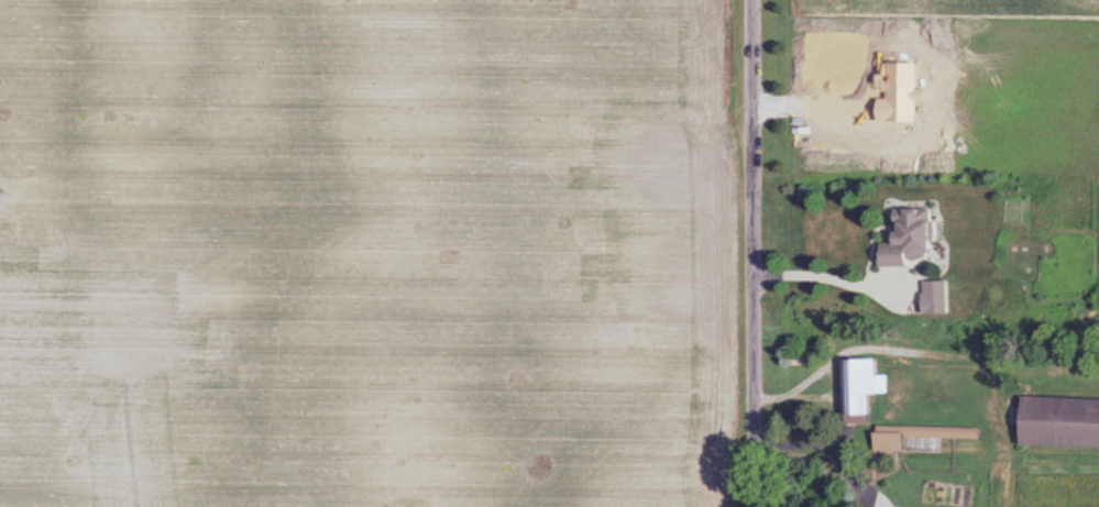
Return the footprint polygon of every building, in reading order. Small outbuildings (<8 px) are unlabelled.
[(905,267),(905,260),(927,260),(927,210),(887,210),(886,244),(873,244),(873,266),(905,267)] [(918,314),(945,314),(945,282),(918,282),(918,314)] [(841,360),(842,417),(863,416),(863,395),(885,394),(885,375),(871,375),(870,360),(841,360)] [(1098,449),(1098,400),(1013,399),(1012,447),(1098,449)] [(869,453),(941,453),(941,439),(976,440),(976,429),(870,427),(869,453)]
